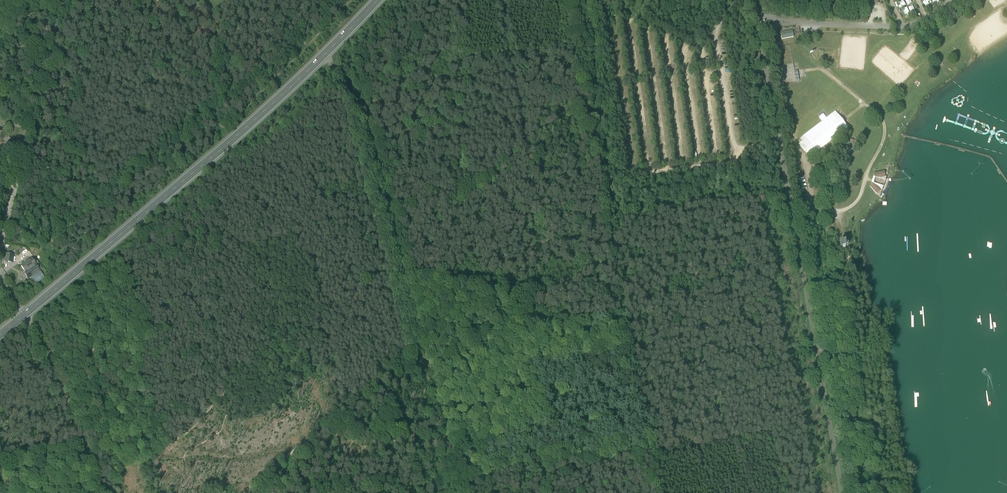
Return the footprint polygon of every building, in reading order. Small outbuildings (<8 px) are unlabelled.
[(792,31),(781,33),(782,39),(793,37),(792,31)] [(832,114),(800,138),(812,154),(818,150),(844,130),(832,114)] [(841,155),(847,157),(850,148),(847,147),(848,142),(845,141),(841,155)] [(881,190),(874,182),(870,186),(877,193),(881,190)] [(13,256),(5,254),(4,262),(12,263),(13,256)] [(32,260),(31,259),(21,266),(24,272),(23,273),(23,274),(24,275),(25,275),(28,279),(39,271),(35,266),(36,265),(32,260)] [(33,277),(36,281),(43,276),(40,271),(36,275),(33,277)]
